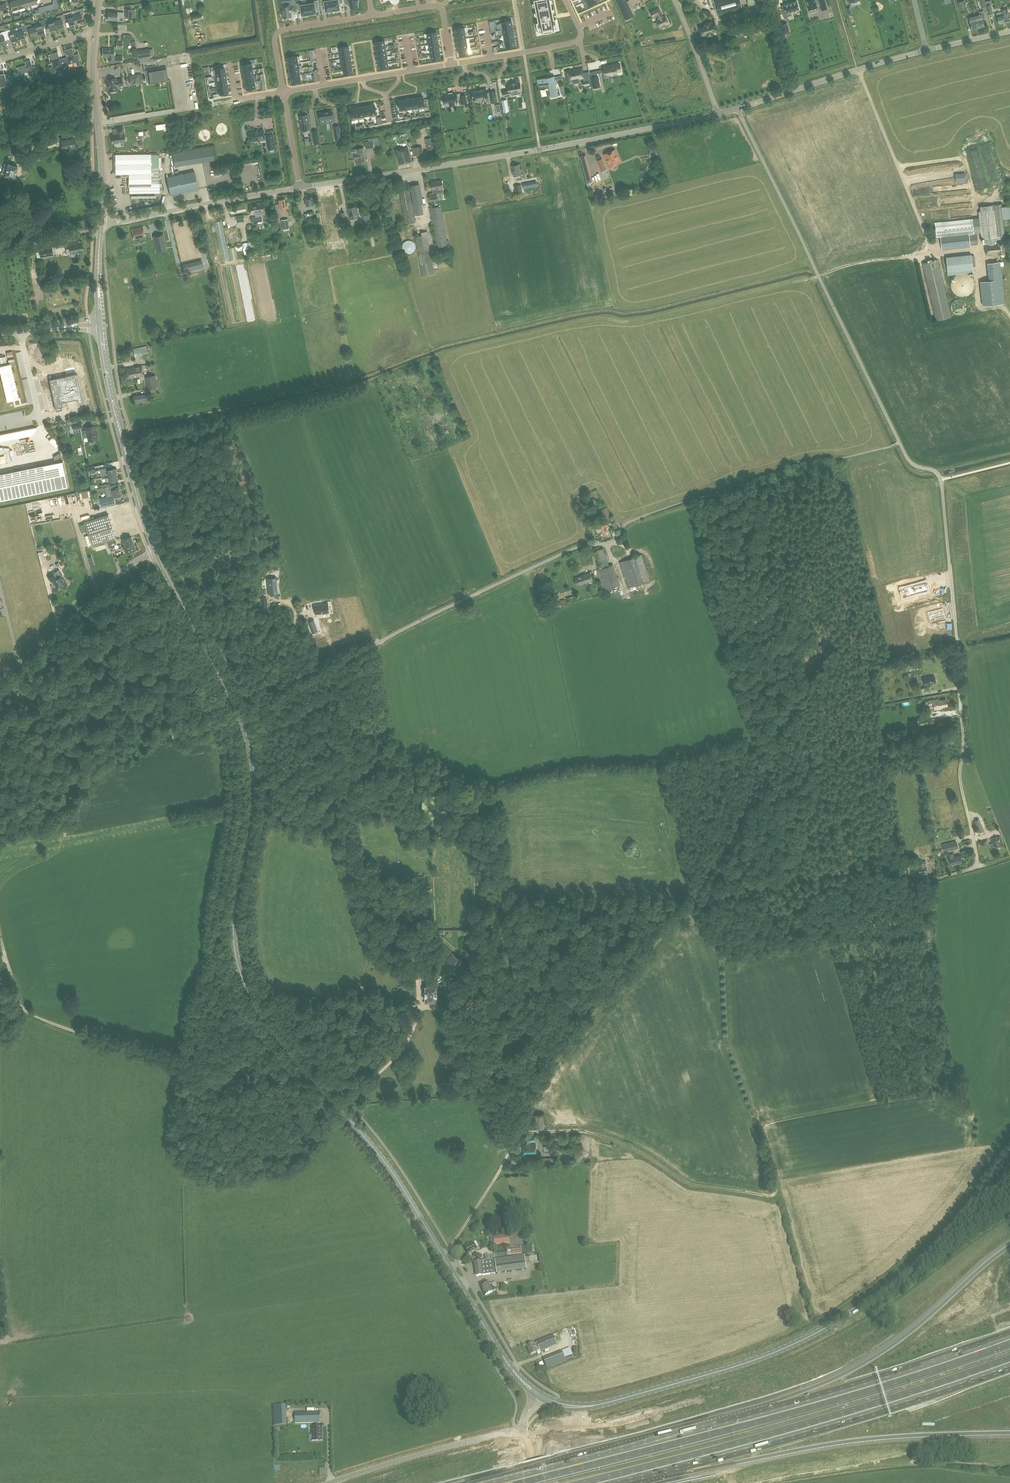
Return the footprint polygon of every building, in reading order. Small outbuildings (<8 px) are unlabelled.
[(18,8),(15,0),(9,2),(12,10),(18,8)] [(15,0),(18,8),(24,7),(22,0),(16,0),(15,0)] [(281,11),(281,15),(283,15),(283,18),(292,17),(291,12),(295,11),(293,0),(288,0),(286,0),(287,5),(281,5),(282,11),(281,11)] [(307,3),(309,14),(312,14),(316,13),(315,8),(318,7),(317,0),(314,1),(314,2),(307,3)] [(321,6),(325,5),(326,11),(330,11),(331,11),(333,10),(331,0),(320,0),(321,6)] [(333,10),(335,10),(340,9),(339,3),(343,3),(342,0),(331,0),(333,10)] [(534,3),(535,6),(536,12),(537,16),(538,22),(536,22),(538,28),(541,28),(542,33),(556,30),(555,25),(557,24),(556,18),(555,18),(554,19),(553,15),(553,12),(552,9),(551,3),(550,0),(534,0),(534,3)] [(625,19),(629,17),(628,14),(632,12),(626,0),(616,0),(625,19)] [(719,18),(728,16),(743,12),(743,11),(740,0),(714,0),(719,18)] [(749,1),(747,2),(752,19),(770,14),(767,0),(749,0),(749,1)] [(809,9),(817,7),(816,6),(820,5),(822,10),(826,8),(824,0),(806,0),(809,9)] [(963,0),(957,2),(959,11),(966,9),(963,0)] [(783,8),(781,9),(783,19),(787,18),(786,17),(791,15),(790,12),(799,9),(797,1),(783,5),(783,8)] [(301,3),(297,3),(298,10),(301,10),(302,15),(306,14),(306,15),(309,14),(307,3),(301,4),(301,3)] [(76,10),(76,14),(73,15),(76,23),(82,21),(81,16),(83,15),(83,8),(76,10)] [(650,12),(653,17),(657,15),(658,19),(656,20),(657,22),(655,23),(657,27),(659,26),(660,28),(661,27),(662,28),(663,28),(665,27),(666,26),(666,25),(669,23),(665,16),(662,18),(660,14),(661,13),(659,8),(650,12)] [(1006,8),(1002,9),(1002,11),(1004,22),(1009,21),(1009,14),(1007,8),(1006,8)] [(979,15),(975,16),(978,28),(984,27),(982,19),(985,18),(983,10),(979,12),(979,15)] [(72,11),(63,14),(64,20),(67,19),(69,25),(76,23),(73,15),(72,11)] [(108,11),(107,20),(116,20),(123,20),(124,12),(117,12),(108,11)] [(1002,11),(996,13),(997,16),(999,23),(1004,22),(1002,11)] [(57,20),(54,20),(57,29),(63,27),(62,21),(64,20),(63,14),(56,16),(57,20)] [(975,16),(969,17),(972,30),(978,28),(975,16)] [(47,19),(43,20),(45,26),(48,25),(50,31),(57,29),(54,20),(49,22),(48,19),(47,19)] [(40,25),(35,26),(37,34),(44,33),(42,27),(45,26),(43,20),(39,21),(40,25)] [(511,21),(500,23),(501,29),(512,27),(511,21)] [(705,26),(700,28),(702,36),(706,35),(705,33),(717,30),(714,22),(711,23),(711,22),(704,23),(705,26)] [(21,30),(16,32),(18,40),(25,38),(23,32),(26,31),(24,25),(24,23),(21,24),(22,26),(20,27),(21,30)] [(787,23),(780,25),(782,33),(789,31),(787,23)] [(28,24),(24,25),(26,31),(29,30),(31,36),(37,34),(35,26),(29,28),(28,24)] [(745,25),(737,27),(740,35),(748,33),(745,25)] [(9,30),(5,31),(8,40),(11,39),(11,42),(12,42),(12,43),(15,42),(15,41),(18,40),(16,32),(13,32),(13,30),(10,31),(9,30)] [(514,39),(502,41),(504,47),(515,45),(514,39)] [(66,57),(63,58),(65,65),(75,62),(76,66),(80,65),(77,54),(74,55),(71,48),(64,50),(66,57)] [(103,48),(102,57),(109,57),(108,62),(122,62),(122,57),(114,57),(114,48),(103,48)] [(149,49),(137,51),(138,59),(150,57),(149,49)] [(65,65),(63,58),(59,59),(57,52),(50,54),(53,66),(50,67),(51,73),(55,72),(54,69),(61,67),(63,73),(67,72),(65,65)] [(299,56),(288,58),(289,64),(300,62),(299,56)] [(248,64),(242,65),(243,71),(253,69),(252,63),(256,63),(255,59),(248,60),(248,64)] [(17,67),(19,74),(27,72),(29,76),(36,74),(34,66),(32,67),(30,60),(24,61),(25,65),(17,67)] [(610,66),(604,67),(605,72),(609,71),(610,75),(617,74),(616,72),(621,71),(619,63),(610,65),(610,66)] [(216,66),(210,67),(211,70),(212,70),(213,76),(225,74),(224,68),(217,69),(216,66)] [(166,67),(146,70),(148,84),(168,81),(166,67)] [(570,70),(565,71),(567,82),(572,81),(572,79),(578,78),(579,78),(583,77),(582,70),(582,68),(574,69),(574,71),(570,72),(570,70)] [(138,74),(130,76),(130,78),(131,82),(132,82),(133,85),(140,84),(139,80),(138,75),(138,74)] [(302,74),(290,76),(291,82),(303,80),(302,74)] [(554,82),(560,81),(558,76),(547,78),(546,77),(537,79),(538,86),(549,84),(551,93),(558,92),(557,87),(555,87),(554,82)] [(598,76),(591,77),(593,87),(600,86),(598,76)] [(115,78),(107,79),(108,83),(108,87),(109,91),(111,91),(112,92),(115,92),(116,90),(117,90),(117,86),(123,85),(122,79),(116,80),(115,78)] [(508,91),(503,92),(504,96),(511,95),(511,94),(516,93),(516,90),(520,90),(520,91),(521,91),(520,83),(507,85),(508,91)] [(219,93),(213,94),(214,98),(221,96),(220,93),(228,92),(227,86),(216,87),(216,88),(218,88),(219,93)] [(478,90),(472,91),(473,95),(472,95),(472,96),(473,96),(473,100),(487,98),(487,97),(490,97),(491,103),(497,102),(495,91),(489,92),(486,93),(486,89),(481,90),(481,89),(480,89),(480,90),(478,90),(478,89),(478,90)] [(456,93),(443,95),(444,104),(449,103),(450,105),(455,105),(454,102),(458,102),(456,93)] [(423,96),(417,97),(419,109),(425,108),(424,103),(423,100),(423,96)] [(375,104),(368,105),(370,117),(377,116),(375,104)] [(357,107),(350,108),(352,120),(359,119),(357,107)] [(326,112),(319,113),(321,122),(326,122),(326,123),(330,123),(330,121),(333,120),(332,111),(328,112),(328,111),(328,112),(326,112),(326,111),(325,111),(326,112)] [(308,115),(299,116),(301,130),(310,129),(308,115)] [(118,134),(112,135),(113,143),(125,141),(124,133),(123,127),(116,128),(117,132),(118,134)] [(263,130),(249,132),(250,136),(251,141),(253,140),(265,138),(267,138),(268,145),(274,144),(273,134),(266,135),(266,136),(264,136),(263,130)] [(75,147),(74,138),(61,141),(62,149),(67,149),(67,150),(72,149),(72,148),(75,147)] [(431,138),(425,139),(428,153),(434,152),(431,138)] [(422,146),(412,148),(414,156),(423,154),(422,146)] [(356,154),(355,154),(356,164),(366,162),(363,147),(355,149),(356,154)] [(407,147),(395,150),(397,156),(398,156),(400,164),(411,161),(407,147)] [(212,148),(172,155),(174,167),(214,160),(212,148)] [(616,149),(603,154),(609,167),(621,162),(616,149)] [(150,154),(115,154),(116,170),(116,174),(122,174),(129,174),(129,188),(129,193),(133,193),(140,192),(159,192),(159,182),(151,183),(150,167),(150,154)] [(150,154),(150,167),(159,167),(158,154),(150,154)] [(602,158),(597,160),(601,171),(606,169),(602,158)] [(5,164),(2,174),(5,174),(5,175),(14,178),(18,166),(8,163),(8,165),(5,164)] [(519,164),(511,166),(513,176),(521,174),(519,164)] [(194,171),(167,177),(170,195),(174,194),(175,195),(179,194),(178,193),(198,189),(194,171)] [(441,180),(431,182),(432,190),(443,188),(441,180)] [(420,184),(410,185),(413,205),(414,205),(415,216),(423,214),(422,204),(423,204),(420,184)] [(521,184),(515,185),(516,192),(516,193),(524,191),(524,190),(523,184),(521,184)] [(408,186),(399,187),(405,224),(415,222),(408,186)] [(307,202),(305,202),(306,206),(307,206),(307,209),(313,208),(313,210),(316,209),(315,204),(314,204),(313,200),(312,197),(306,198),(307,202)] [(282,199),(279,199),(280,207),(281,210),(286,209),(286,206),(287,206),(287,202),(285,203),(285,199),(282,199)] [(264,202),(250,204),(251,215),(255,214),(258,213),(260,213),(265,212),(264,202)] [(984,238),(986,256),(1005,254),(1003,241),(997,241),(997,240),(1003,240),(1002,236),(1005,236),(1001,204),(980,206),(981,208),(978,208),(981,239),(984,238)] [(356,206),(347,208),(350,219),(359,216),(356,206)] [(441,206),(429,208),(436,247),(448,245),(441,206)] [(259,215),(252,217),(253,224),(263,223),(262,215),(260,215),(260,213),(258,213),(259,215)] [(332,216),(323,218),(325,230),(334,228),(332,216)] [(934,222),(936,237),(940,237),(942,250),(970,247),(970,245),(978,244),(977,235),(974,232),(973,218),(934,222)] [(288,219),(281,220),(283,229),(290,228),(288,219)] [(145,237),(143,226),(131,229),(134,240),(145,237)] [(250,241),(242,243),(243,248),(245,258),(251,257),(250,251),(258,249),(255,232),(248,233),(250,241)] [(421,236),(415,237),(420,264),(422,277),(424,276),(434,274),(426,232),(420,233),(421,236)] [(163,235),(153,237),(156,249),(166,247),(163,235)] [(337,238),(333,239),(336,258),(344,257),(341,242),(338,243),(337,238)] [(402,247),(402,248),(402,249),(403,249),(403,250),(403,251),(404,251),(404,252),(405,252),(405,253),(406,253),(407,253),(408,253),(409,253),(410,253),(411,253),(412,253),(412,252),(413,252),(413,251),(414,251),(414,250),(415,250),(415,249),(415,248),(415,247),(415,246),(415,245),(415,244),(415,243),(414,243),(414,242),(413,242),(413,241),(412,241),(411,241),(411,240),(410,240),(409,240),(408,240),(407,240),(406,240),(406,241),(405,241),(404,242),(404,243),(403,243),(403,244),(402,244),(402,245),(402,246),(402,247)] [(65,245),(67,254),(76,252),(77,258),(84,257),(83,252),(81,242),(65,245)] [(39,249),(40,258),(53,255),(52,247),(39,249)] [(134,254),(132,247),(119,250),(120,257),(134,254)] [(971,253),(946,256),(947,274),(973,271),(972,266),(975,265),(974,254),(971,254),(971,253)] [(109,259),(111,268),(115,267),(115,269),(119,268),(117,257),(109,259)] [(923,263),(936,321),(951,317),(938,260),(923,263)] [(203,267),(202,264),(199,264),(198,261),(186,264),(188,270),(203,267)] [(983,305),(1004,303),(1000,262),(987,263),(989,280),(980,281),(983,305)] [(951,285),(952,289),(954,292),(957,295),(960,296),(965,296),(968,295),(972,292),(974,288),(974,284),(973,280),(972,278),(969,275),(965,273),(961,273),(957,274),(954,277),(951,281),(951,285)] [(950,305),(950,307),(950,309),(951,310),(952,312),(953,313),(955,314),(957,315),(959,315),(960,315),(962,315),(963,314),(965,313),(966,312),(966,310),(967,308),(967,306),(966,304),(966,302),(965,301),(963,300),(962,299),(960,299),(959,299),(957,299),(955,300),(953,301),(952,302),(951,304),(950,305)] [(147,345),(133,348),(135,357),(137,356),(142,355),(142,354),(148,353),(147,345)] [(141,365),(134,367),(136,377),(143,376),(141,365)] [(136,377),(134,367),(126,368),(128,379),(136,377)] [(55,380),(50,382),(56,410),(61,409),(61,407),(62,406),(61,402),(77,399),(78,403),(83,402),(78,375),(77,374),(76,374),(65,376),(66,380),(55,382),(55,380)] [(157,387),(155,375),(145,377),(147,389),(157,387)] [(133,395),(135,405),(148,402),(147,400),(146,393),(133,395)] [(87,435),(88,440),(89,440),(90,444),(91,444),(93,443),(94,443),(95,441),(95,439),(98,439),(97,430),(94,431),(93,426),(85,427),(86,435),(87,435)] [(36,427),(7,433),(0,434),(0,441),(33,435),(37,428),(36,427)] [(68,487),(62,461),(60,453),(59,453),(54,456),(55,462),(0,473),(0,501),(68,487)] [(116,474),(108,475),(109,477),(104,478),(105,482),(109,481),(110,481),(117,480),(117,479),(118,479),(117,476),(116,476),(116,474)] [(120,495),(119,487),(115,488),(115,485),(106,487),(109,496),(106,497),(101,498),(102,501),(99,502),(100,506),(115,503),(113,497),(120,495)] [(610,516),(606,507),(600,510),(604,518),(610,516)] [(104,542),(107,541),(113,539),(116,538),(108,514),(84,521),(91,545),(101,543),(104,542)] [(605,522),(597,525),(600,532),(602,536),(609,533),(607,528),(606,525),(605,522)] [(125,552),(135,549),(131,536),(122,539),(124,545),(123,546),(125,552)] [(113,539),(107,541),(110,551),(116,549),(115,548),(114,545),(114,543),(113,539)] [(77,565),(72,545),(66,547),(71,566),(77,565)] [(597,550),(603,568),(609,565),(603,548),(597,550)] [(619,562),(627,588),(650,580),(641,554),(619,562)] [(609,565),(603,568),(597,569),(604,590),(620,585),(613,564),(609,565)] [(577,585),(593,580),(590,572),(574,577),(577,585)] [(48,578),(55,587),(59,584),(61,587),(66,583),(59,573),(50,580),(48,578)] [(267,578),(268,595),(278,594),(276,577),(267,578)] [(921,592),(922,592),(928,590),(926,582),(912,585),(905,587),(907,595),(907,596),(917,593),(921,592)] [(330,612),(329,603),(314,605),(316,614),(330,612)] [(910,617),(921,614),(920,608),(908,611),(910,617)] [(930,623),(934,622),(934,620),(943,618),(944,620),(944,619),(941,609),(941,610),(927,614),(927,613),(929,623),(930,623)] [(317,630),(313,619),(307,621),(311,632),(317,630)] [(928,685),(931,684),(936,683),(934,676),(923,678),(925,685),(928,684),(928,685)] [(946,699),(939,700),(939,699),(929,701),(929,705),(933,704),(934,710),(941,708),(940,707),(947,705),(946,699)] [(1003,846),(1000,836),(991,839),(992,843),(990,844),(991,849),(994,848),(1003,846)] [(960,855),(957,856),(954,857),(953,854),(949,855),(951,865),(958,863),(962,862),(961,859),(964,858),(963,856),(960,856),(960,855)] [(917,866),(918,874),(927,873),(927,866),(926,866),(926,864),(926,861),(921,861),(922,865),(922,866),(917,866)] [(409,918),(420,912),(415,903),(404,909),(409,918)] [(452,952),(441,967),(453,977),(464,962),(452,952)] [(425,1001),(436,1001),(436,986),(425,985),(425,1001)] [(544,1128),(543,1114),(532,1115),(534,1129),(544,1128)] [(527,1142),(526,1144),(531,1144),(530,1142),(536,1142),(535,1135),(527,1136),(527,1142)] [(531,1144),(526,1144),(523,1145),(524,1156),(537,1155),(536,1143),(531,1144)] [(509,1242),(509,1235),(493,1236),(494,1244),(509,1242)] [(473,1242),(465,1247),(469,1255),(477,1251),(473,1242)] [(507,1255),(522,1253),(521,1247),(521,1246),(506,1248),(506,1249),(507,1254),(507,1255)] [(495,1260),(497,1273),(526,1268),(524,1256),(495,1260)] [(495,1274),(493,1259),(487,1260),(485,1260),(480,1261),(475,1262),(474,1262),(476,1276),(495,1274)] [(482,1287),(486,1295),(493,1292),(493,1291),(496,1289),(495,1287),(493,1288),(491,1283),(489,1284),(489,1283),(487,1280),(481,1283),(481,1285),(482,1287)] [(534,1343),(527,1346),(530,1355),(537,1352),(537,1351),(540,1350),(540,1351),(557,1345),(553,1335),(536,1341),(537,1342),(534,1344),(534,1343)] [(566,1361),(562,1351),(543,1358),(547,1368),(566,1361)] [(274,1425),(287,1425),(286,1405),(273,1405),(274,1425)] [(759,1415),(778,1409),(777,1405),(758,1411),(759,1415)] [(315,1427),(318,1426),(318,1423),(321,1423),(320,1411),(295,1412),(295,1423),(315,1423),(315,1427)] [(321,1426),(318,1426),(315,1427),(312,1427),(312,1440),(322,1440),(321,1426)] [(510,1474),(511,1479),(525,1475),(524,1471),(510,1474)]
